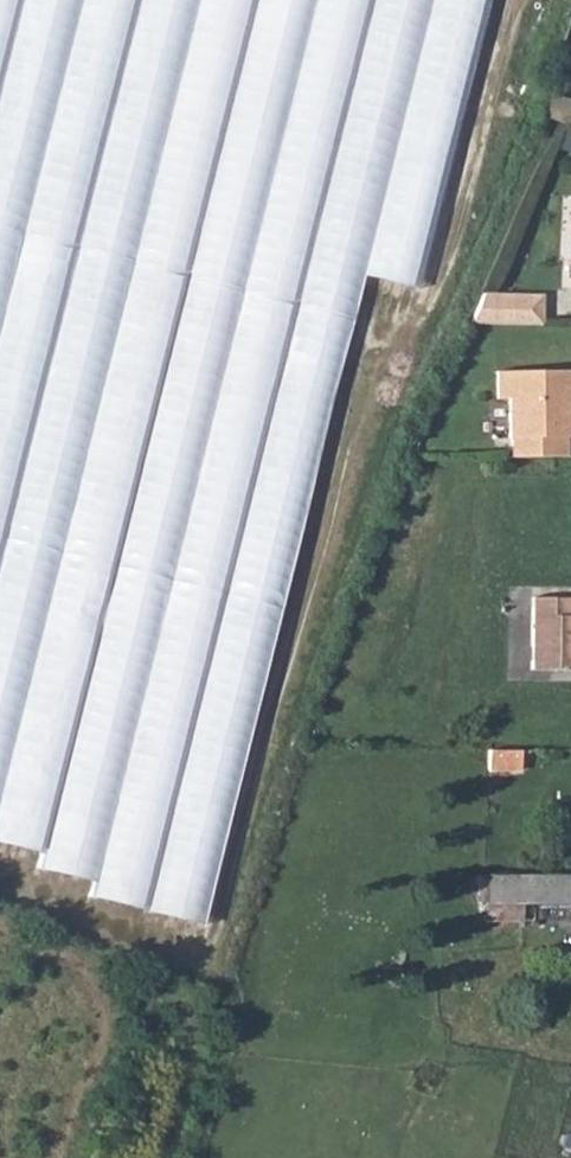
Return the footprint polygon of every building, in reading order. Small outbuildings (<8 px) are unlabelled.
[(204,930),(372,284),(423,291),(495,0),(0,0),(0,852),(204,930)] [(570,124),(570,101),(546,95),(540,117),(570,124)] [(465,326),(536,327),(537,298),(476,297),(465,326)] [(510,457),(563,457),(562,437),(568,438),(568,411),(570,411),(570,370),(496,371),(495,399),(507,399),(507,438),(509,438),(510,457)] [(570,670),(570,598),(531,597),(531,670),(570,670)] [(493,749),(486,749),(486,768),(519,769),(518,749),(493,749)] [(570,903),(570,875),(485,874),(484,902),(520,902),(570,903)] [(520,902),(484,902),(484,920),(519,920),(520,902)]
